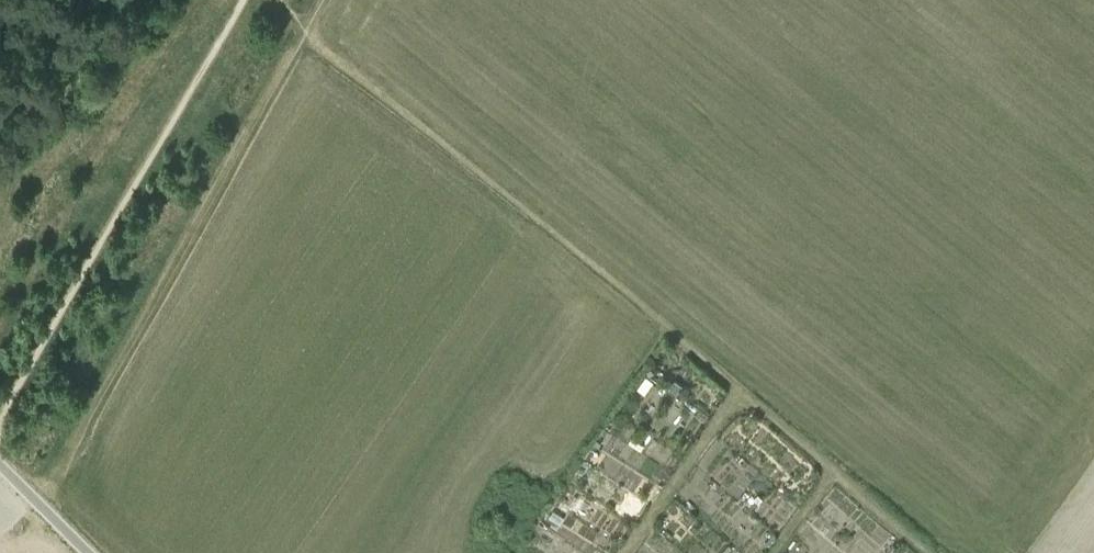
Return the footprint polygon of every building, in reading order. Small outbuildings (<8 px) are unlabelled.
[(647,376),(639,388),(646,393),(655,381),(647,376)]
